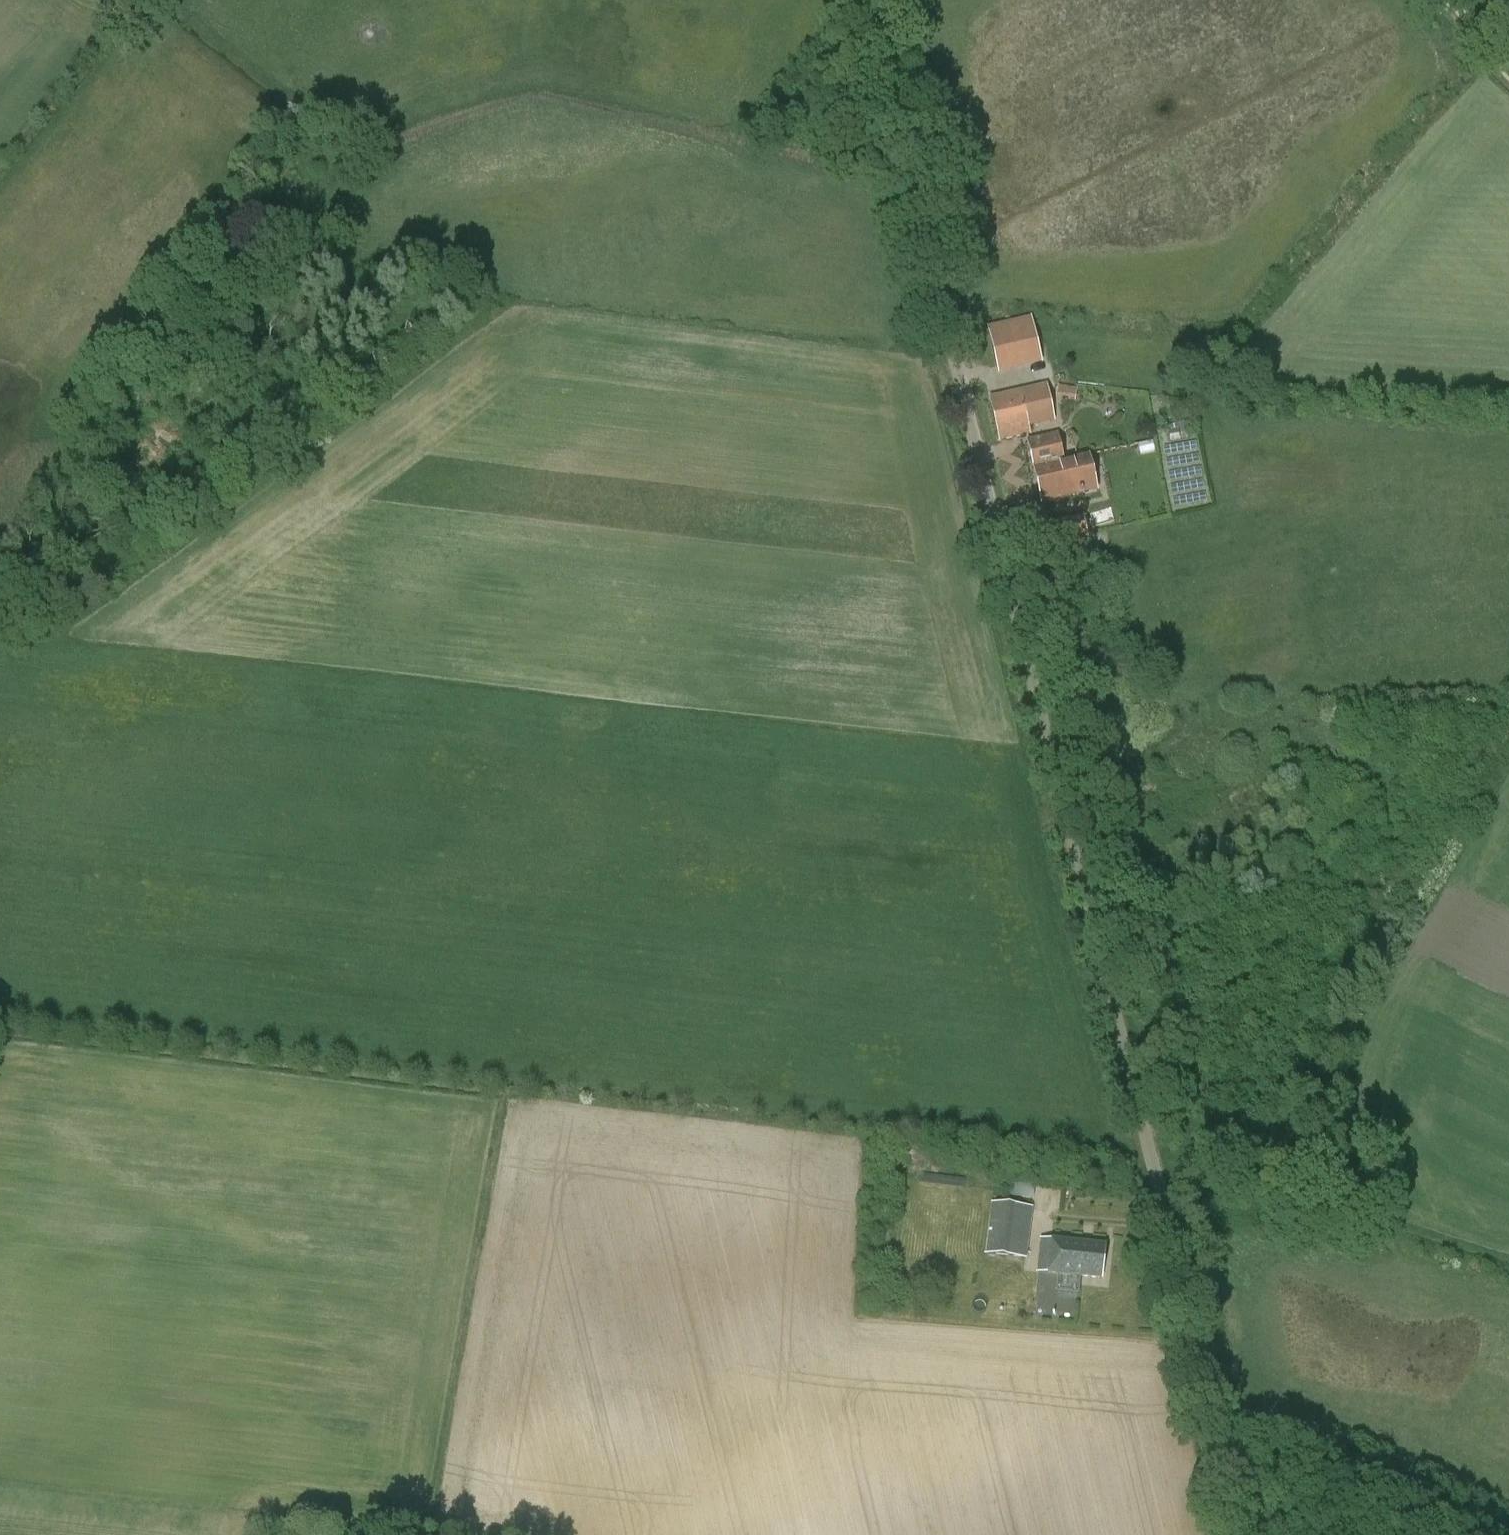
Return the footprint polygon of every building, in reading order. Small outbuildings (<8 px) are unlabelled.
[(996,360),(997,366),(1013,362),(1038,356),(1029,319),(988,329),(996,360)] [(991,398),(1000,441),(1030,435),(1028,428),(1054,421),(1047,387),(991,398)] [(1028,442),(1037,481),(1062,475),(1063,479),(1077,476),(1073,460),(1063,462),(1057,436),(1028,442)] [(1062,475),(1037,481),(1042,504),(1093,492),(1085,457),(1073,460),(1077,476),(1063,479),(1062,475)] [(1088,539),(1083,516),(1045,525),(1050,547),(1088,539)] [(986,1254),(1027,1259),(1033,1208),(992,1203),(986,1254)] [(1052,1240),(1049,1274),(1101,1279),(1105,1246),(1052,1240)]
